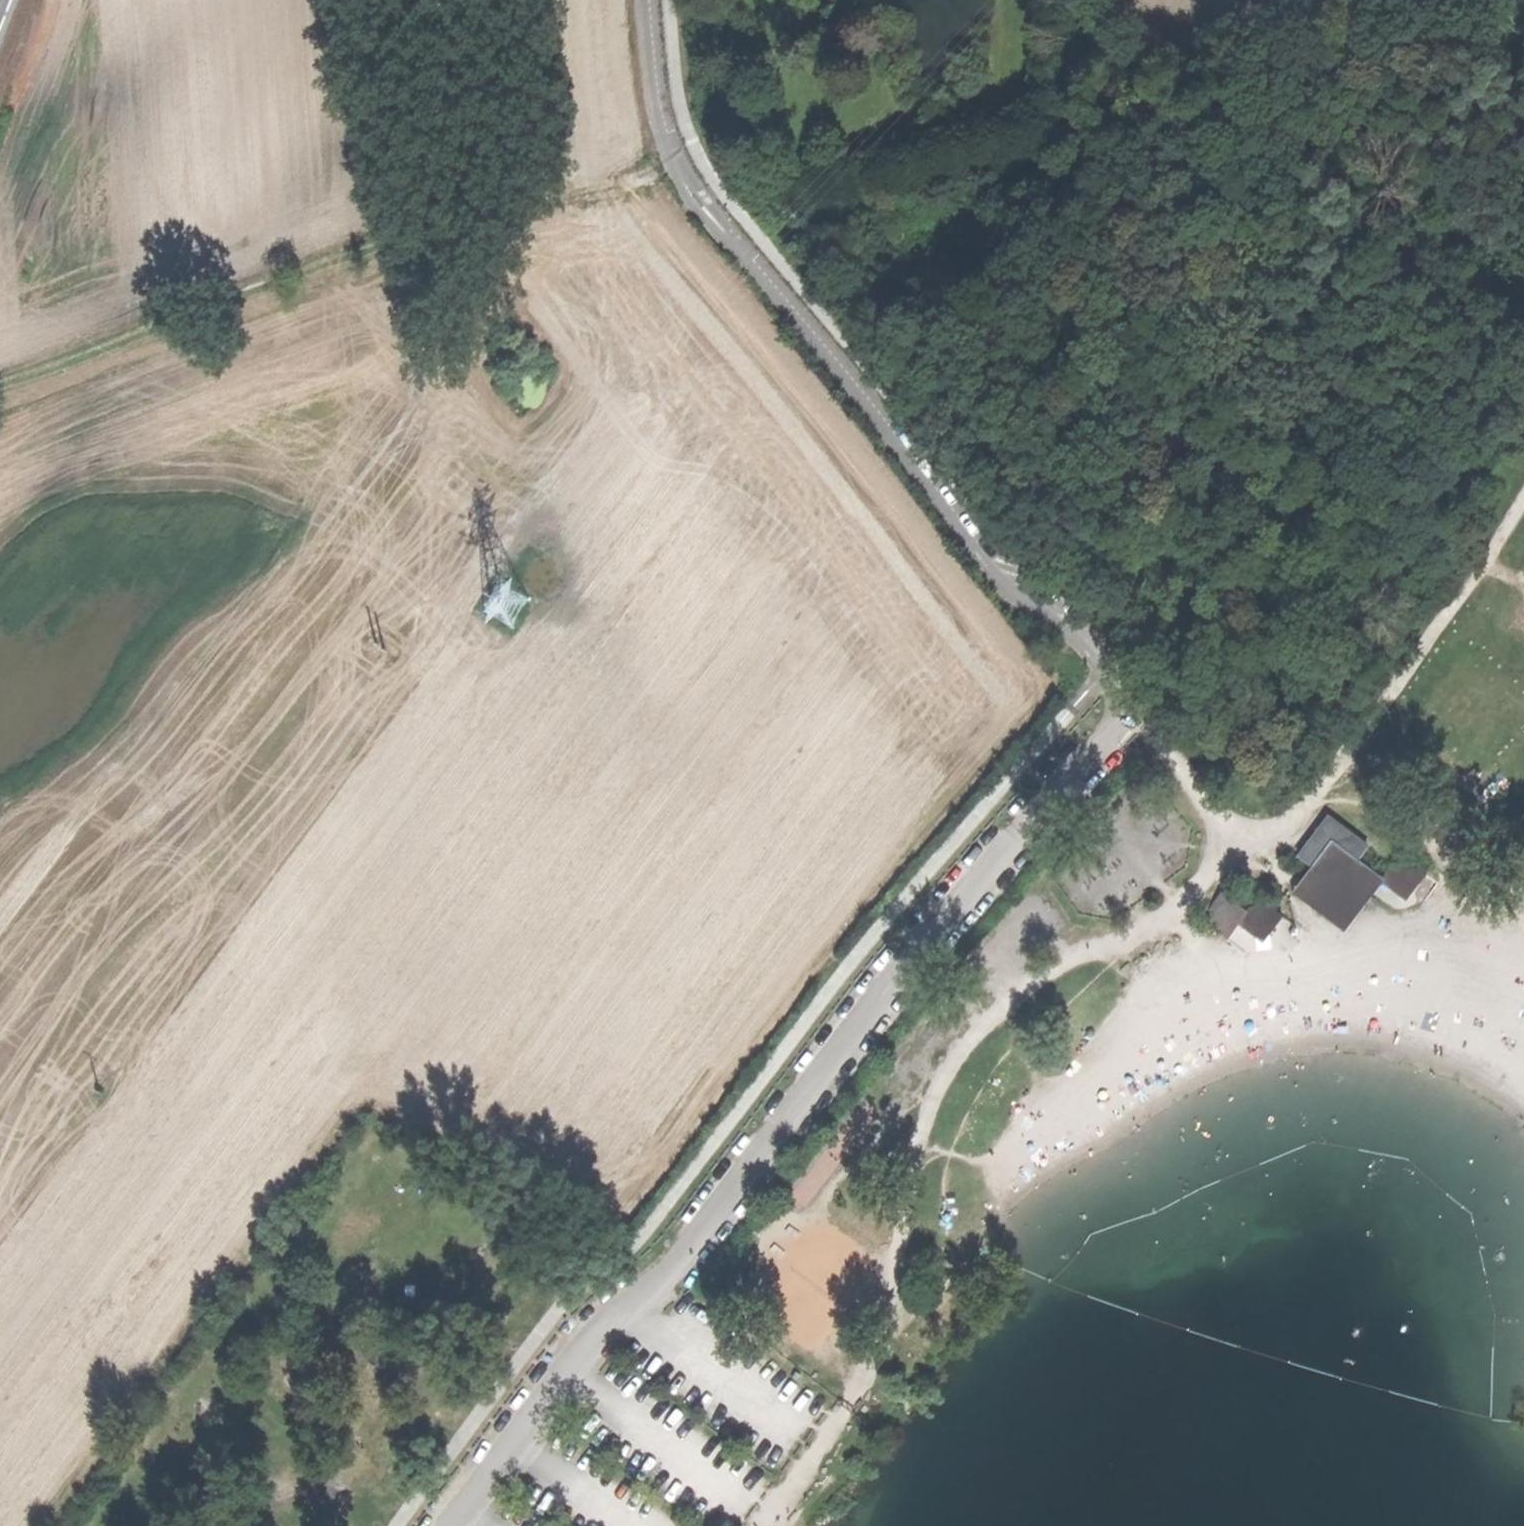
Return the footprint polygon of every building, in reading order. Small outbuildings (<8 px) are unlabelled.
[(1328,819),(1302,856),(1315,866),(1323,872),(1354,868),(1359,861),(1368,846),(1328,819)] [(1323,872),(1315,866),(1295,895),(1304,902),(1348,933),(1371,901),(1384,883),(1386,880),(1384,878),(1359,861),(1354,868),(1323,872)] [(1386,880),(1384,883),(1401,895),(1414,893),(1428,874),(1416,864),(1391,869),(1384,878),(1386,880)] [(1224,893),(1211,911),(1215,924),(1232,936),(1239,926),(1254,937),(1273,932),(1287,914),(1270,902),(1253,906),(1250,911),(1224,893)]
